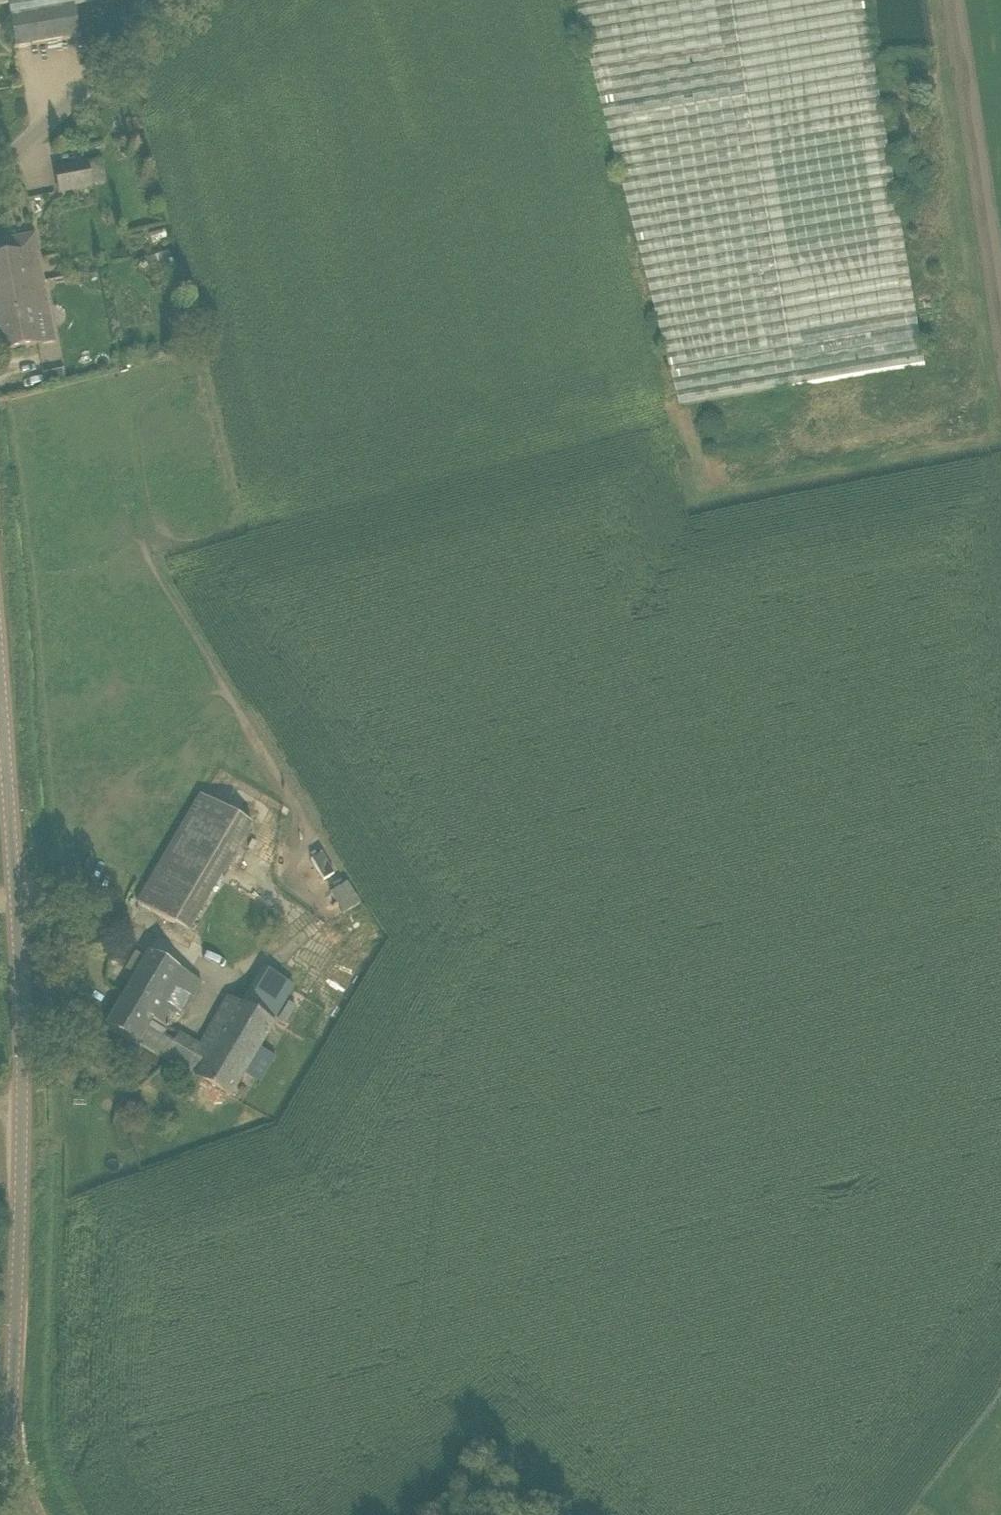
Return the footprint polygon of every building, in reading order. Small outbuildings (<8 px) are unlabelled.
[(8,47),(94,33),(90,12),(104,2),(115,0),(0,0),(0,5),(1,5),(8,47)] [(864,0),(575,0),(680,406),(926,366),(864,0)] [(87,164),(54,170),(59,193),(92,187),(87,164)] [(35,234),(0,241),(0,326),(5,351),(38,345),(36,335),(53,332),(35,234)] [(132,901),(183,932),(248,825),(198,794),(132,901)] [(321,878),(332,872),(321,852),(310,857),(321,878)] [(327,891),(339,913),(358,903),(346,881),(327,891)] [(149,952),(107,1025),(138,1043),(152,1019),(167,1028),(176,1014),(181,1017),(201,982),(149,952)] [(229,1096),(272,1024),(246,1009),(226,997),(195,1050),(174,1038),(171,1043),(151,1031),(142,1045),(229,1096)]
